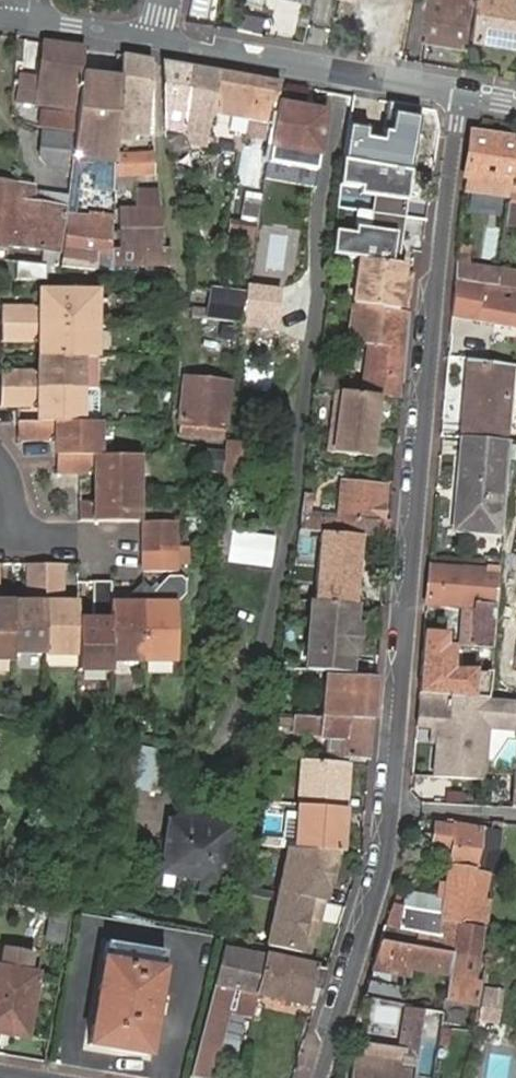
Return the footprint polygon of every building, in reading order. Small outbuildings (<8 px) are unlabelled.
[(269,29),(297,37),(307,5),(291,0),(278,0),(269,29)] [(481,0),(433,0),(426,40),(473,49),(481,0)] [(483,40),(515,46),(515,0),(489,0),(483,40)] [(82,76),(85,51),(46,45),(40,82),(36,105),(77,109),(82,76)] [(157,125),(151,63),(123,58),(121,80),(118,133),(135,135),(158,138),(158,137),(157,125)] [(186,135),(193,70),(162,65),(169,136),(174,160),(191,157),(189,147),(186,135)] [(277,109),(281,86),(193,70),(186,135),(189,147),(209,151),(215,114),(255,121),(252,136),(273,140),(275,123),(277,109)] [(121,80),(82,76),(77,109),(76,116),(73,141),(69,168),(69,169),(92,171),(93,162),(116,165),(117,157),(118,133),(121,80)] [(15,102),(36,105),(40,82),(17,79),(15,102)] [(273,140),(267,182),(275,184),(278,168),(280,151),(320,156),(326,115),(277,109),(275,123),(273,140)] [(45,165),(69,168),(73,141),(76,116),(38,110),(35,130),(43,131),(38,153),(45,165)] [(366,123),(350,119),(345,162),(362,165),(366,123)] [(434,176),(441,132),(386,122),(386,125),(372,123),(372,136),(381,139),(377,167),(392,170),(412,173),(434,176)] [(117,157),(133,157),(135,135),(118,133),(117,157)] [(515,162),(515,145),(473,138),(464,196),(509,205),(515,162)] [(280,151),(278,168),(317,174),(320,156),(280,151)] [(121,179),(155,177),(157,156),(133,157),(117,157),(116,165),(116,169),(120,169),(121,179)] [(362,165),(345,162),(343,179),(342,186),(363,189),(375,191),(374,198),(401,201),(408,202),(412,173),(405,172),(392,170),(377,167),(362,165)] [(57,257),(64,209),(29,205),(31,190),(0,185),(0,265),(2,265),(3,251),(23,253),(57,257)] [(375,191),(363,189),(360,213),(356,236),(368,238),(369,232),(396,236),(392,265),(399,266),(406,220),(408,202),(401,201),(374,198),(375,191)] [(243,220),(259,222),(263,195),(247,192),(243,220)] [(116,270),(174,271),(173,254),(163,254),(161,214),(121,214),(120,227),(116,270)] [(258,245),(296,252),(300,228),(261,222),(258,245)] [(229,248),(254,251),(257,227),(231,224),(229,248)] [(100,275),(109,276),(111,237),(63,232),(58,271),(90,274),(93,257),(102,258),(100,275)] [(333,255),(333,257),(363,261),(392,265),(396,236),(369,232),(368,238),(356,236),(336,234),(333,255)] [(257,252),(257,254),(295,260),(296,252),(258,245),(257,252)] [(496,292),(499,272),(472,267),(473,250),(458,247),(455,285),(496,292)] [(363,261),(357,308),(406,316),(408,298),(399,296),(401,279),(402,267),(399,266),(392,265),(363,261)] [(499,272),(496,292),(515,295),(515,275),(499,272)] [(410,280),(401,279),(399,296),(408,298),(410,280)] [(484,293),(478,325),(515,332),(515,299),(484,293)] [(212,322),(221,323),(225,296),(214,294),(212,322)] [(38,327),(93,329),(93,296),(38,295),(38,317),(29,309),(18,309),(1,308),(0,325),(29,327),(38,327)] [(221,323),(247,327),(251,298),(225,296),(221,323)] [(406,316),(357,308),(352,347),(372,350),(369,376),(365,397),(380,399),(402,403),(409,316),(406,316)] [(93,362),(93,329),(38,327),(29,327),(0,325),(0,339),(0,347),(30,346),(38,340),(39,361),(82,362),(93,362)] [(39,361),(39,384),(31,376),(0,376),(0,393),(31,393),(39,393),(82,394),(82,362),(39,361)] [(464,440),(508,445),(515,372),(515,370),(474,365),(464,440)] [(338,378),(319,376),(317,391),(336,394),(338,378)] [(234,385),(191,380),(184,435),(227,440),(234,385)] [(82,394),(39,393),(31,393),(0,393),(0,407),(0,411),(21,412),(31,412),(39,406),(40,426),(82,427),(82,394)] [(365,397),(338,394),(331,457),(373,462),(380,399),(365,397)] [(100,427),(82,427),(40,426),(21,426),(21,446),(50,446),(52,444),(58,437),(58,450),(58,461),(100,462),(100,427)] [(497,538),(509,446),(508,445),(464,440),(452,533),(497,538)] [(223,496),(221,506),(233,508),(248,510),(257,448),(230,445),(229,454),(223,496)] [(95,497),(139,496),(139,463),(100,462),(58,461),(59,481),(81,482),(88,483),(95,476),(95,497)] [(315,501),(303,500),(300,532),(322,534),(387,542),(390,542),(392,525),(384,525),(378,524),(381,490),(352,487),(347,525),(313,521),(315,501)] [(140,529),(139,496),(95,497),(95,522),(88,514),(82,514),(82,529),(140,529)] [(233,508),(221,506),(215,549),(225,549),(228,550),(233,508)] [(499,571),(515,572),(515,527),(506,526),(499,566),(499,571)] [(147,545),(179,544),(179,530),(147,530),(147,545)] [(233,531),(231,563),(275,567),(277,534),(233,531)] [(358,607),(362,539),(322,534),(318,603),(358,607)] [(180,562),(180,554),(181,545),(179,544),(147,545),(148,563),(179,563),(180,562)] [(225,549),(215,549),(215,553),(214,557),(224,559),(225,549)] [(14,655),(46,656),(46,605),(46,563),(28,562),(27,595),(36,605),(14,605),(14,655)] [(46,605),(46,656),(81,656),(80,622),(80,606),(58,606),(65,593),(66,562),(46,563),(46,605)] [(179,576),(179,563),(148,563),(148,575),(179,576)] [(495,611),(498,612),(499,571),(486,569),(486,574),(430,570),(426,607),(474,610),(472,650),(462,649),(461,660),(492,663),(495,611)] [(189,596),(188,583),(184,578),(170,579),(158,592),(163,596),(155,605),(180,606),(189,596)] [(81,656),(81,672),(113,672),(114,661),(114,605),(114,604),(114,582),(95,581),(95,614),(100,622),(80,622),(81,656)] [(114,661),(148,662),(148,582),(133,596),(139,605),(114,605),(114,661)] [(148,582),(148,662),(180,662),(180,606),(155,605),(163,596),(158,592),(148,582)] [(318,603),(314,602),(307,671),(313,671),(332,673),(341,667),(352,669),(353,654),(356,631),(358,607),(318,603)] [(14,660),(14,655),(14,605),(0,605),(0,660),(14,660)] [(421,699),(494,703),(495,679),(446,676),(448,637),(424,636),(420,677),(424,677),(421,699)] [(299,670),(283,668),(279,697),(287,698),(288,690),(296,691),(299,670)] [(296,706),(295,716),(375,722),(378,682),(348,679),(347,686),(329,684),(327,709),(296,706)] [(418,699),(416,725),(415,731),(430,732),(437,733),(436,748),(433,780),(481,782),(484,735),(515,737),(515,704),(494,703),(421,699),(418,699)] [(375,722),(295,716),(292,736),(322,739),(323,740),(348,743),(346,759),(371,762),(375,722)] [(306,761),(298,851),(336,854),(339,854),(341,854),(349,765),(306,761)] [(170,825),(163,877),(221,884),(228,832),(170,825)] [(450,866),(489,867),(492,834),(437,827),(435,848),(454,853),(450,866)] [(289,850),(270,947),(311,955),(314,937),(318,920),(316,919),(320,902),(321,902),(324,887),(329,887),(330,884),(336,854),(298,851),(289,850)] [(339,854),(336,854),(330,884),(333,885),(339,854)] [(475,924),(483,925),(489,867),(450,866),(445,887),(441,900),(438,915),(402,911),(400,929),(385,926),(381,940),(456,950),(460,922),(475,924)] [(445,887),(439,885),(436,899),(441,900),(445,887)] [(329,887),(324,887),(321,902),(320,902),(316,919),(318,920),(314,937),(318,937),(325,903),(326,903),(329,887)] [(71,912),(49,908),(44,941),(66,944),(71,912)] [(402,911),(390,910),(385,926),(400,929),(402,911)] [(472,939),(475,924),(460,922),(456,950),(451,978),(451,979),(448,1002),(479,1008),(484,983),(477,982),(483,942),(472,939)] [(456,950),(381,940),(373,969),(372,971),(409,977),(410,971),(451,978),(456,950)] [(167,955),(108,945),(91,1048),(151,1058),(167,955)] [(265,957),(225,949),(194,1066),(192,1074),(214,1077),(235,990),(257,995),(265,957)] [(0,972),(0,1035),(26,1039),(38,979),(30,977),(34,956),(8,951),(4,972),(0,972)] [(322,993),(328,971),(265,957),(257,995),(277,1000),(292,1003),(307,1007),(311,990),(322,993)] [(391,986),(369,982),(363,1000),(389,1004),(391,986)] [(503,1023),(506,990),(485,988),(483,1022),(503,1023)] [(322,993),(311,990),(307,1007),(317,1009),(322,993)] [(292,1003),(277,1000),(274,1010),(289,1013),(292,1003)] [(423,1022),(408,1020),(402,1052),(366,1046),(364,1059),(355,1058),(351,1077),(411,1077),(415,1053),(418,1053),(423,1022)]
